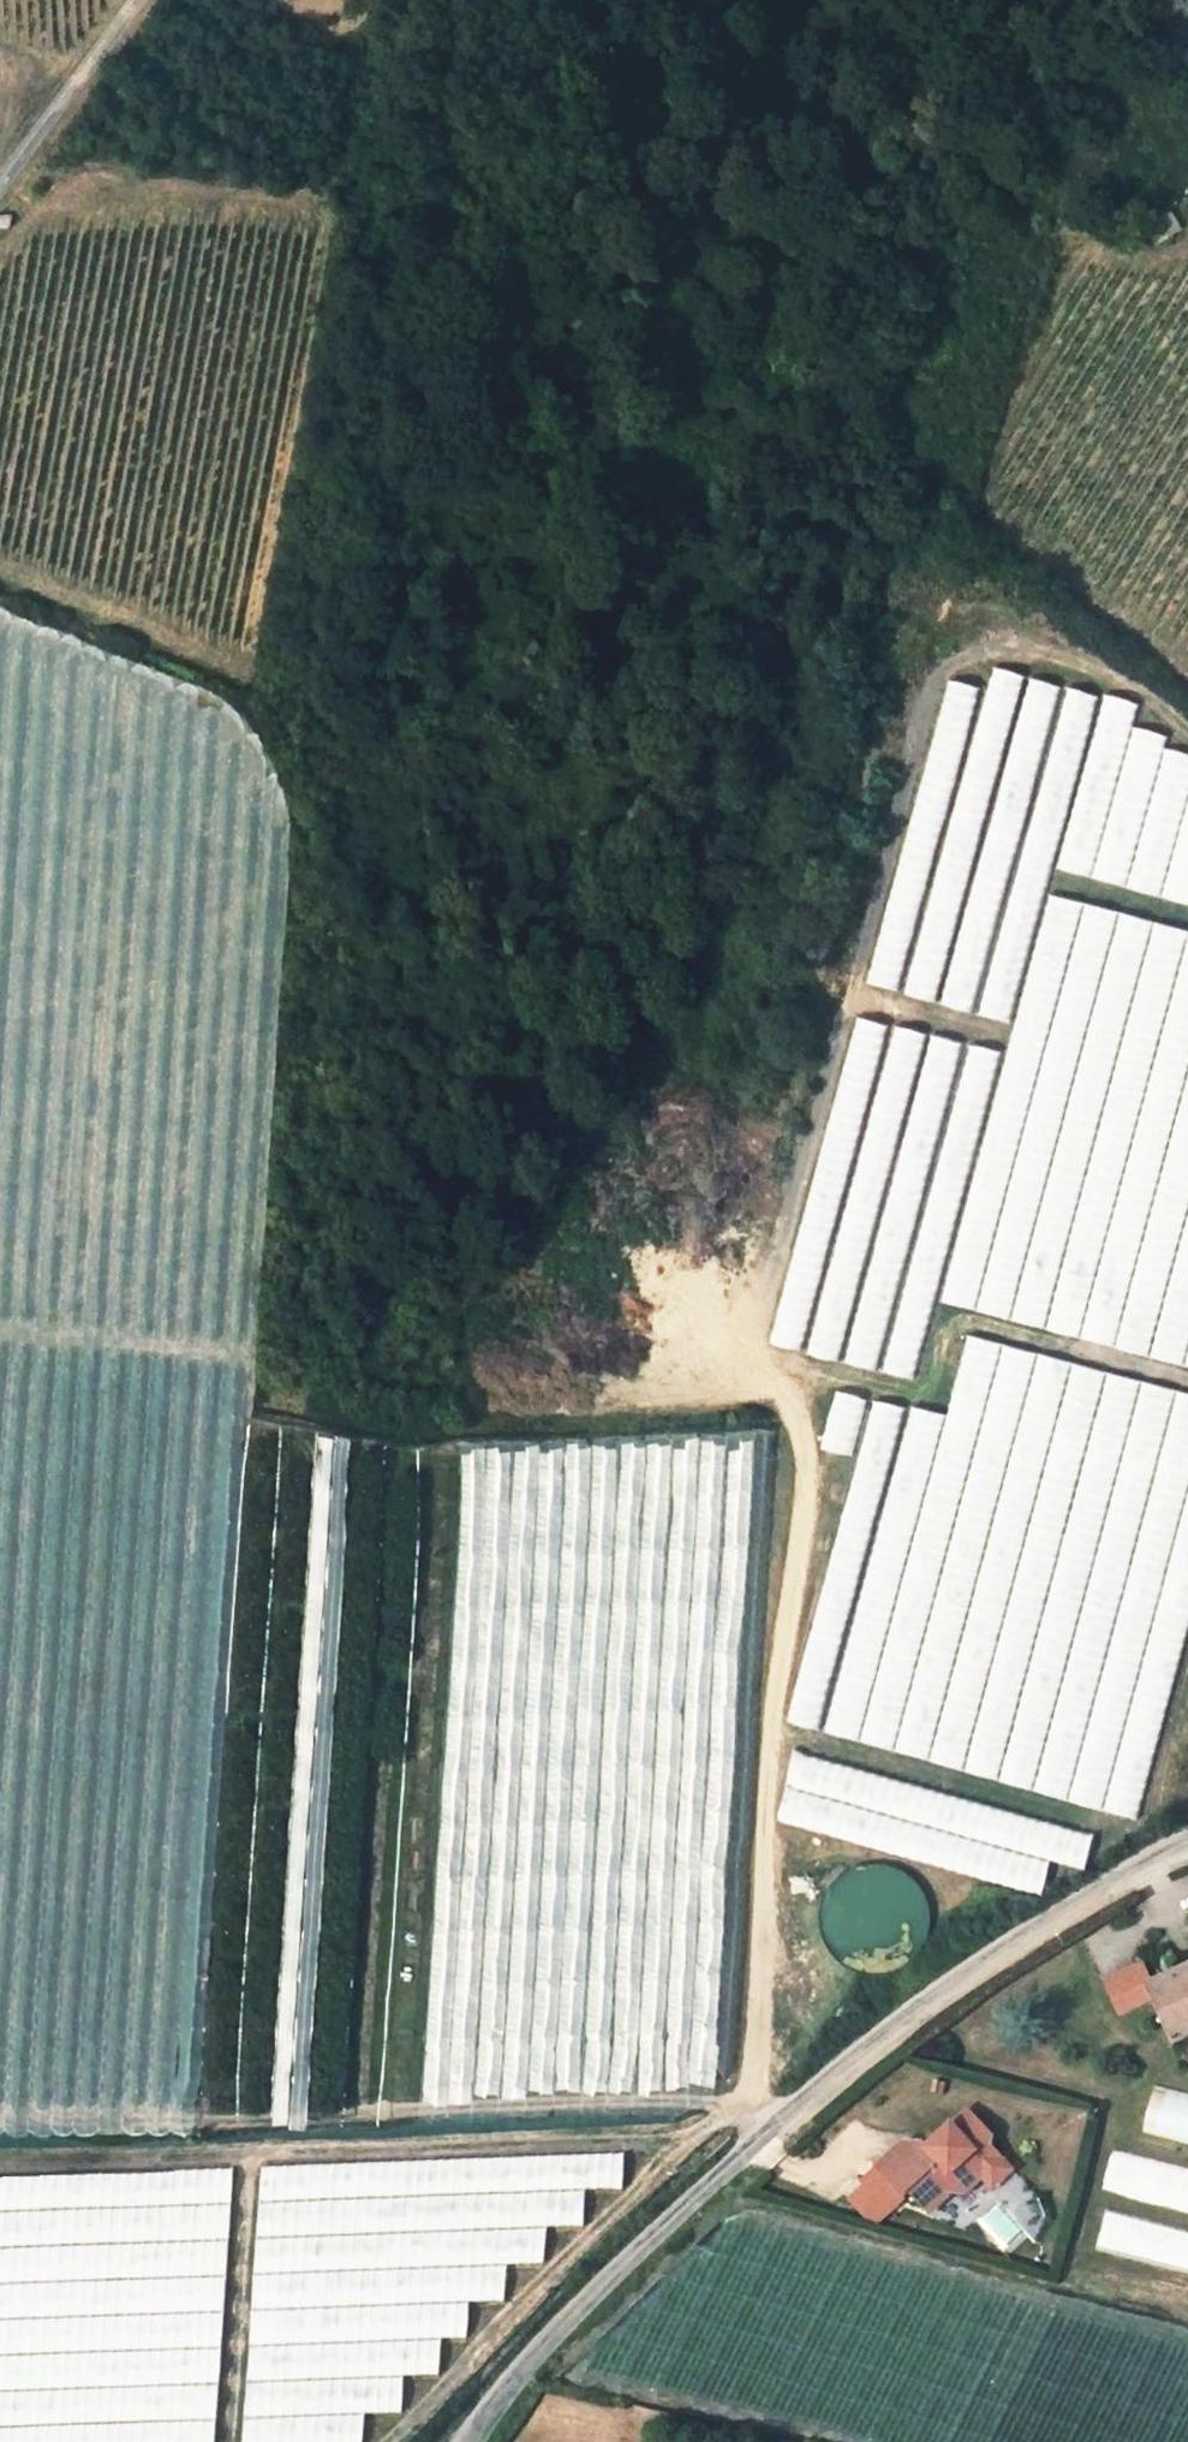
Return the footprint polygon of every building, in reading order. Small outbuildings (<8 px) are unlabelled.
[(1122,1976),(1125,1981),(1155,2038),(1187,2023),(1187,1963),(1185,1964),(1177,1949),(1122,1976)] [(1111,1955),(1076,1972),(1090,1998),(1125,1981),(1122,1976),(1111,1955)] [(951,2156),(955,2152),(970,2139),(956,2122),(961,2116),(940,2091),(900,2122),(880,2119),(848,2145),(875,2176),(879,2171),(894,2188),(918,2168),(933,2171),(951,2156)] [(962,2169),(976,2157),(982,2152),(970,2139),(955,2152),(951,2156),(962,2169)]
